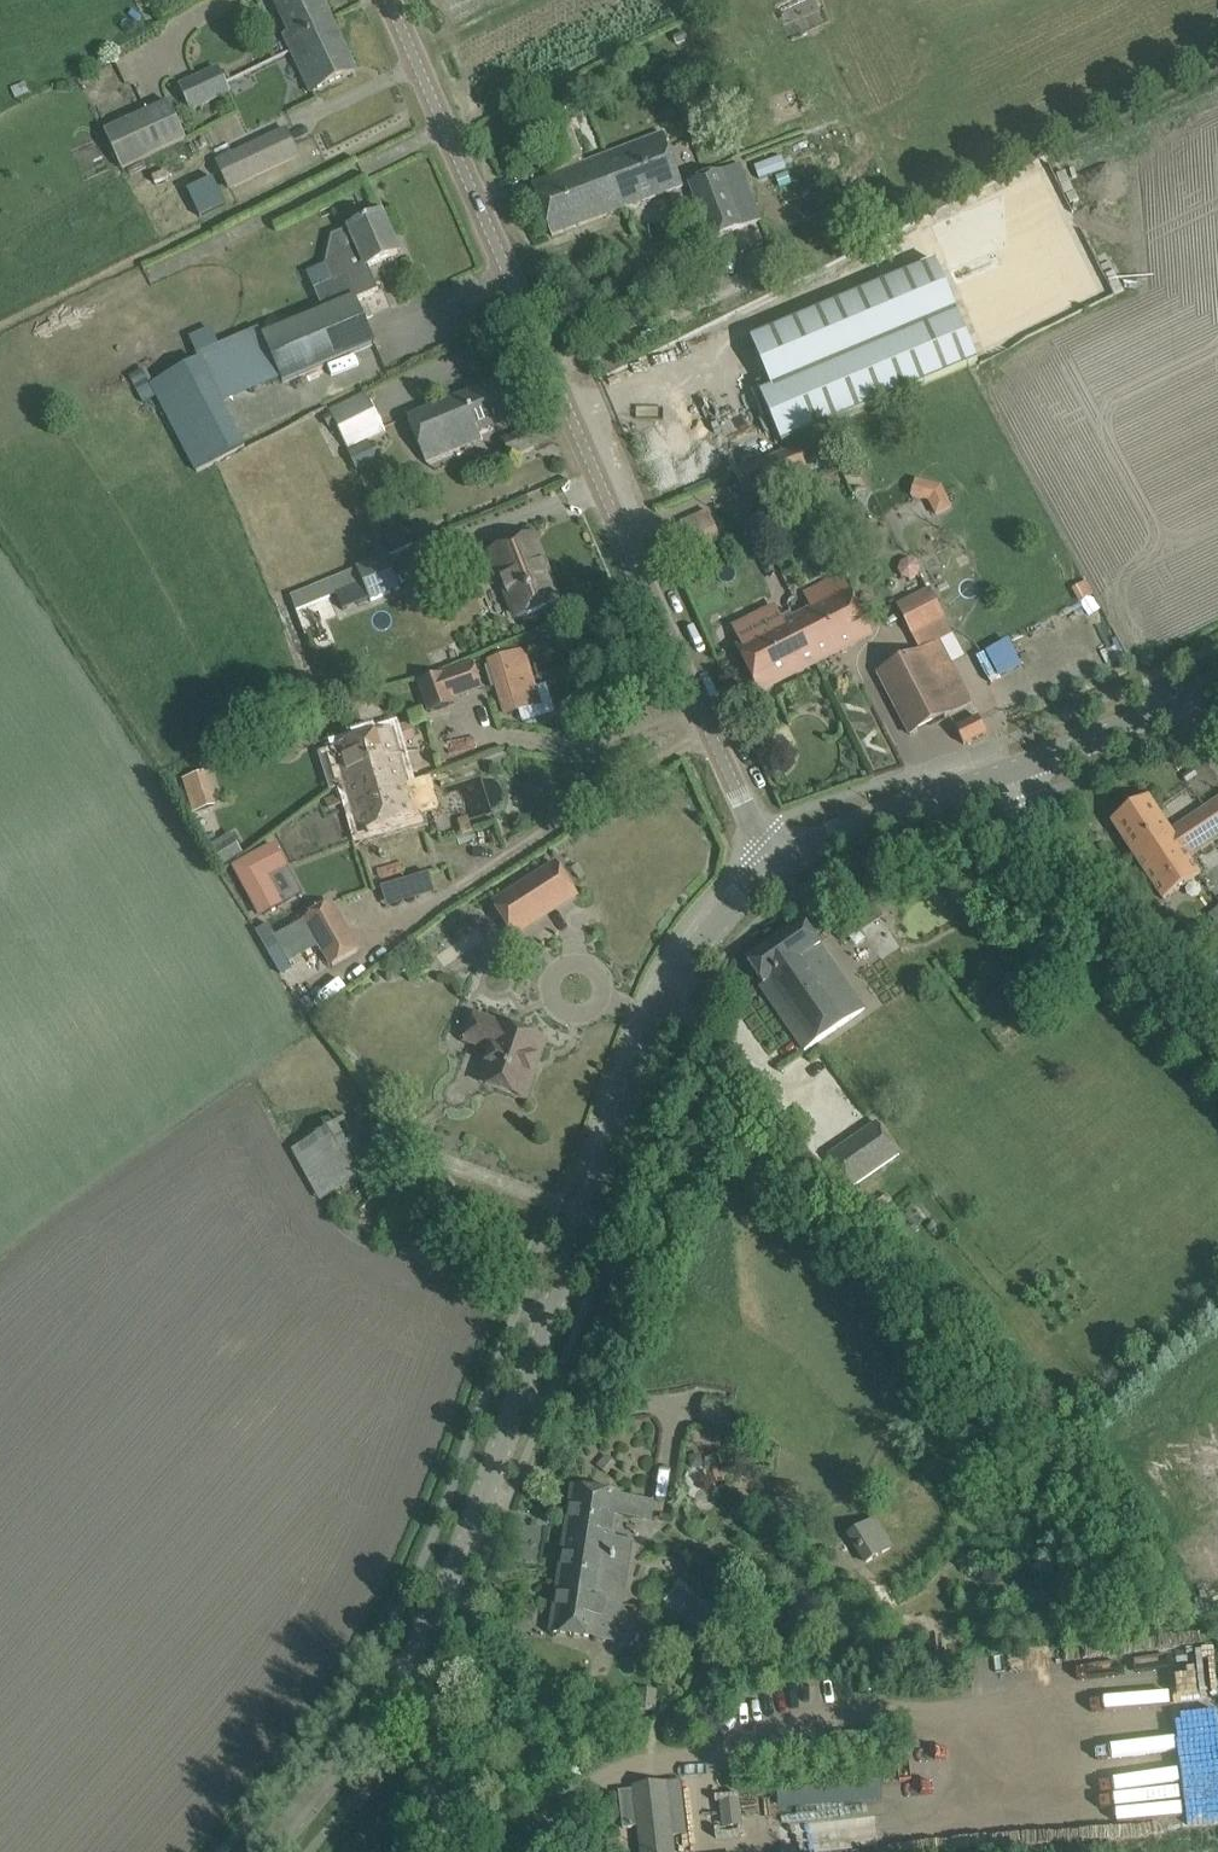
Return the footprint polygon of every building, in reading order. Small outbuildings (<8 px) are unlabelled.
[(333,24),(321,0),(275,0),(290,32),(284,35),(292,52),(312,42),(309,36),(333,24)] [(311,93),(333,82),(355,72),(333,24),(309,36),(312,42),(292,52),(311,93)] [(684,31),(672,36),(676,44),(687,39),(684,31)] [(192,110),(229,93),(218,69),(181,86),(192,110)] [(187,138),(169,101),(105,132),(122,169),(187,138)] [(552,237),(574,228),(623,209),(603,157),(585,164),(564,111),(555,115),(533,124),(553,175),(531,184),(552,237)] [(287,128),(217,164),(229,189),(300,153),(287,128)] [(603,157),(623,209),(683,187),(663,134),(603,157)] [(782,157),(755,167),(760,179),(786,170),(782,157)] [(720,171),(688,183),(710,240),(742,228),(720,171)] [(788,172),(776,176),(780,188),(792,184),(788,172)] [(212,176),(186,189),(200,217),(226,204),(212,176)] [(334,281),(315,289),(323,310),(355,297),(356,300),(378,290),(368,267),(398,254),(381,214),(351,228),(360,249),(326,264),(334,281)] [(978,362),(936,262),(751,340),(768,378),(757,383),(761,394),(782,445),(978,362)] [(266,341),(260,344),(266,356),(271,354),(283,382),(375,343),(356,300),(355,297),(323,310),(263,336),(266,341)] [(506,378),(483,387),(407,418),(426,463),(481,440),(479,433),(521,416),(506,378)] [(368,392),(329,410),(331,415),(324,417),(328,428),(336,425),(347,448),(385,431),(368,392)] [(535,448),(527,429),(505,438),(503,439),(510,458),(512,457),(535,448)] [(373,440),(351,447),(358,470),(381,463),(373,440)] [(744,497),(762,490),(827,465),(817,441),(753,467),(735,474),(744,497)] [(942,486),(917,479),(911,499),(929,502),(936,516),(953,509),(942,486)] [(695,553),(722,541),(709,510),(681,522),(695,553)] [(947,521),(940,524),(946,536),(952,533),(947,521)] [(499,566),(492,569),(505,602),(512,600),(519,618),(556,603),(531,538),(516,544),(493,553),(499,566)] [(290,595),(301,624),(369,595),(372,602),(402,589),(387,554),(290,595)] [(821,605),(794,619),(815,662),(870,635),(840,575),(813,589),(821,605)] [(910,735),(971,704),(939,642),(953,635),(930,590),(897,607),(920,651),(899,662),(877,673),(910,735)] [(760,690),(815,662),(794,619),(738,647),(760,690)] [(1014,639),(980,655),(993,683),(1027,667),(1014,639)] [(539,704),(523,653),(490,664),(506,715),(539,704)] [(429,713),(454,705),(444,674),(419,683),(429,713)] [(979,718),(956,729),(964,745),(987,734),(979,718)] [(334,748),(317,753),(329,791),(346,785),(346,787),(383,777),(386,788),(399,785),(399,788),(408,786),(397,744),(415,739),(411,725),(393,730),(334,748)] [(203,773),(184,779),(194,811),(213,806),(203,773)] [(383,777),(346,787),(361,834),(393,824),(393,823),(416,817),(408,786),(399,788),(399,785),(386,788),(383,777)] [(336,794),(323,799),(327,808),(340,803),(336,794)] [(1184,887),(1200,876),(1189,858),(1217,839),(1217,800),(1171,831),(1148,798),(1112,822),(1163,900),(1184,887)] [(234,838),(215,850),(224,864),(243,853),(234,838)] [(270,843),(228,866),(256,917),(298,895),(270,843)] [(495,904),(515,935),(576,896),(556,865),(495,904)] [(360,950),(333,903),(303,920),(330,967),(360,950)] [(1216,910),(1209,916),(1217,926),(1217,908),(1216,910)] [(748,961),(761,981),(764,985),(768,982),(813,1046),(865,1009),(804,922),(748,961)] [(546,1041),(475,1015),(461,1046),(494,1060),(484,1084),(525,1099),(546,1041)] [(290,1151),(319,1201),(372,1171),(343,1121),(290,1151)] [(830,1157),(852,1188),(899,1155),(878,1123),(830,1157)] [(606,1455),(597,1466),(607,1474),(616,1463),(606,1455)] [(651,1522),(653,1501),(575,1489),(553,1632),(618,1642),(633,1541),(616,1539),(619,1516),(651,1522)] [(893,1547),(875,1519),(848,1535),(866,1564),(893,1547)] [(1012,1592),(963,1593),(964,1614),(1013,1613),(1012,1592)] [(671,1627),(662,1633),(672,1646),(680,1639),(671,1627)] [(655,1712),(657,1692),(640,1691),(638,1710),(655,1712)] [(1119,1810),(1118,1772),(1052,1773),(1052,1811),(1119,1810)] [(886,1780),(780,1785),(781,1808),(887,1803),(886,1780)] [(633,1787),(633,1792),(637,1828),(640,1851),(675,1851),(673,1836),(688,1834),(682,1781),(666,1783),(633,1787)] [(743,1800),(723,1800),(724,1827),(744,1827),(743,1800)]
